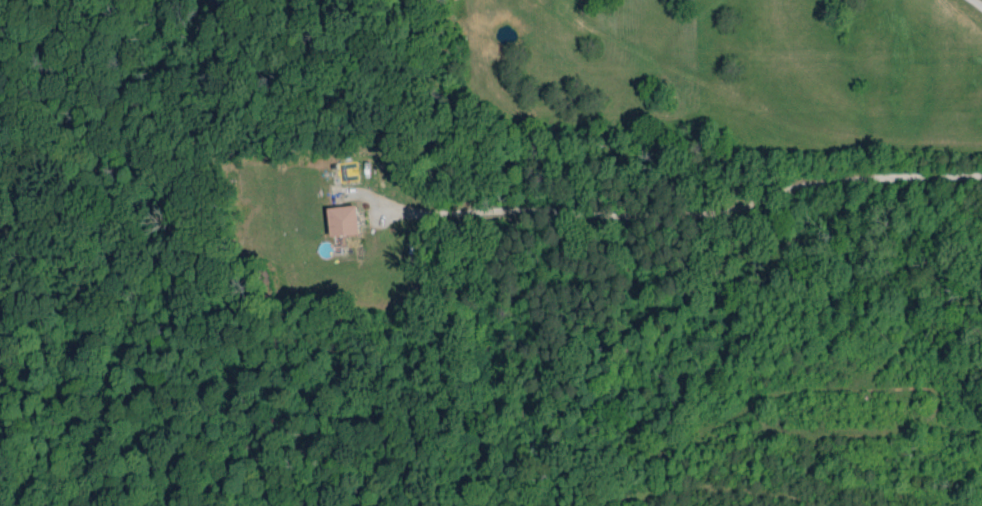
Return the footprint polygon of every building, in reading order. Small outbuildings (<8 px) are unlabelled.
[(329,207),(330,236),(359,234),(358,206),(329,207)]
